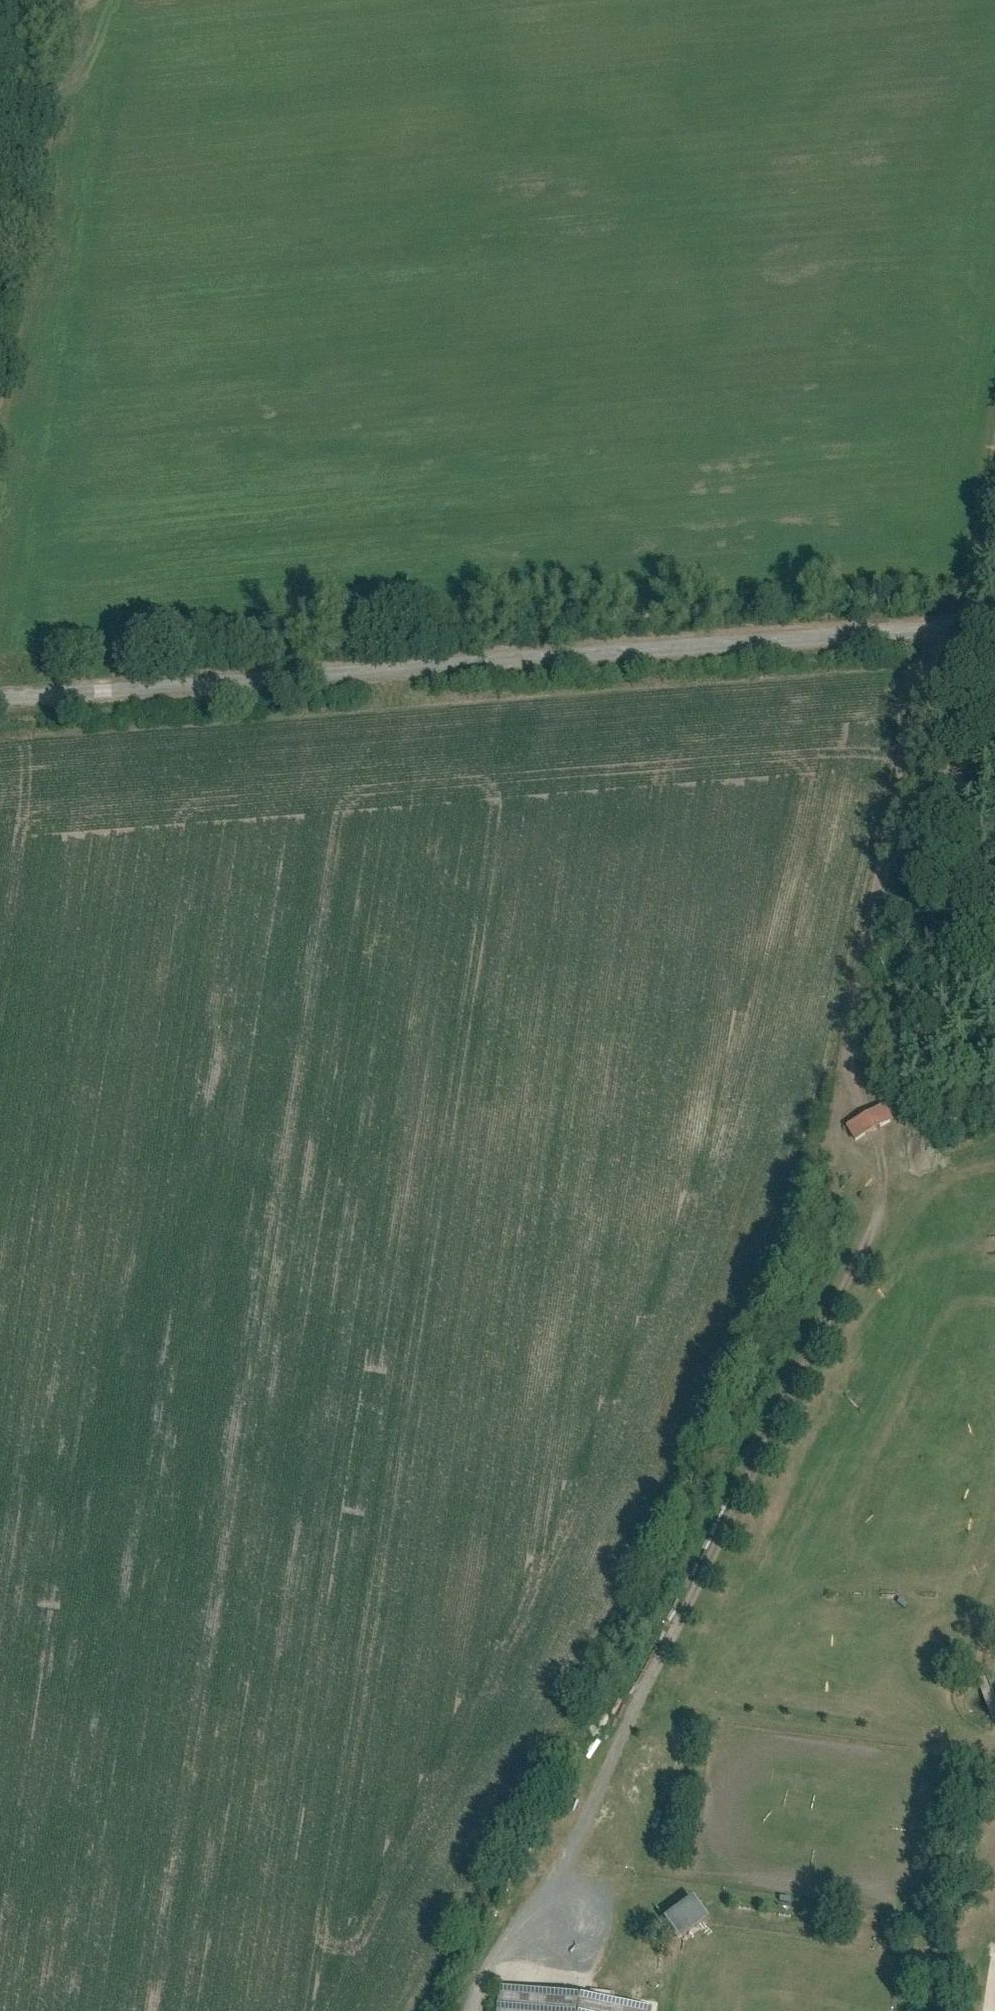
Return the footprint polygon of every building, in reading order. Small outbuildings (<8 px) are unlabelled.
[(883,1104),(844,1128),(854,1144),(892,1120),(883,1104)] [(682,1901),(651,1920),(667,1944),(685,1932),(697,1924),(682,1901)] [(498,1984),(494,2010),(654,2010),(655,2005),(498,1984)]
